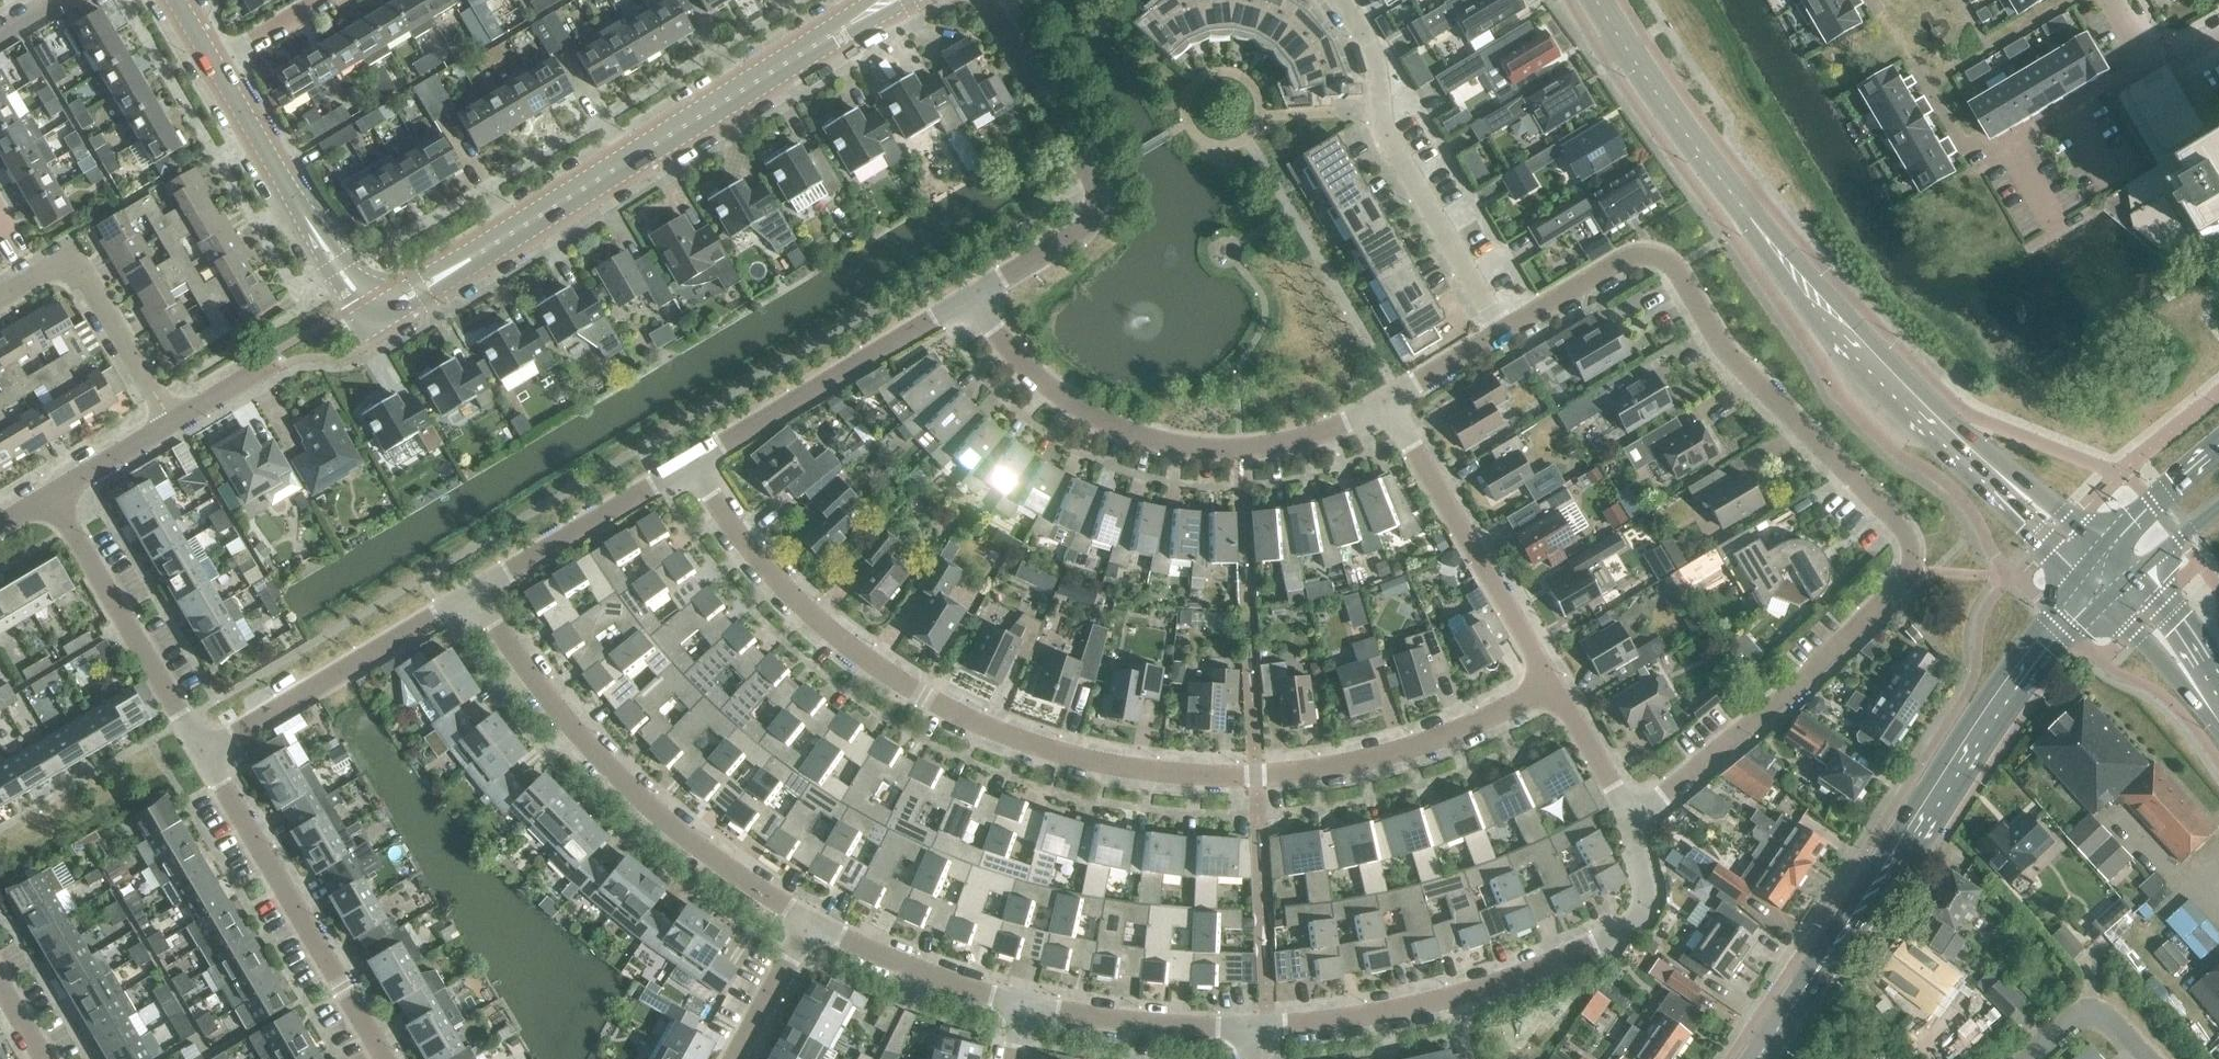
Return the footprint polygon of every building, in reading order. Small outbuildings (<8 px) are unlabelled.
[(250,13),(273,0),(243,0),(250,13)] [(392,3),(409,31),(414,39),(437,25),(432,17),(422,0),(397,0),(392,3)] [(432,17),(456,4),(454,0),(422,0),(432,17)] [(548,7),(544,0),(533,0),(530,2),(537,14),(548,7)] [(682,14),(692,8),(687,0),(641,0),(648,12),(668,46),(692,31),(682,14)] [(707,13),(729,0),(699,0),(707,13)] [(1273,51),(1288,69),(1290,75),(1275,83),(1286,110),(1324,107),(1328,107),(1328,106),(1323,106),(1323,99),(1343,98),(1344,100),(1358,99),(1357,87),(1351,88),(1350,79),(1335,41),(1305,5),(1304,6),(1308,10),(1304,14),(1287,3),(1282,0),(1162,0),(1160,1),(1144,14),(1129,26),(1166,58),(1166,57),(1185,43),(1206,34),(1230,32),(1253,38),(1273,51)] [(1452,16),(1467,42),(1468,41),(1487,30),(1523,8),(1518,0),(1451,0),(1444,4),(1420,19),(1427,31),(1452,16)] [(1804,2),(1816,22),(1853,0),(1807,0),(1804,2)] [(1862,0),(1853,0),(1816,22),(1828,43),(1862,23),(1854,10),(1864,4),(1862,0)] [(2020,14),(2044,0),(2011,0),(2020,14)] [(491,41),(503,34),(483,1),(471,8),(491,41)] [(392,3),(369,17),(386,45),(409,31),(392,3)] [(1986,7),(1977,13),(1982,23),(1992,17),(1986,7)] [(479,48),(491,41),(471,8),(459,15),(479,48)] [(85,49),(114,32),(100,9),(63,31),(77,54),(85,49)] [(563,56),(575,49),(553,12),(541,19),(559,49),(563,56)] [(648,12),(624,26),(644,60),(668,46),(648,12)] [(1395,32),(1384,13),(1374,20),(1385,38),(1395,32)] [(2068,25),(2062,15),(2052,21),(2058,31),(2068,25)] [(369,17),(345,31),(362,59),(363,59),(367,66),(390,52),(386,45),(369,17)] [(541,19),(531,26),(548,55),(559,49),(541,19)] [(1432,38),(1427,31),(1420,19),(1407,26),(1419,46),(1432,38)] [(2058,31),(2052,21),(2042,27),(2048,36),(2058,31)] [(1527,24),(1436,78),(1445,93),(1498,62),(1511,84),(1558,56),(1544,32),(1535,37),(1527,24)] [(624,26),(600,40),(620,74),(644,60),(624,26)] [(362,59),(345,31),(322,44),(339,73),(362,59)] [(114,32),(85,49),(99,72),(127,55),(114,32)] [(2088,35),(2068,47),(2088,81),(2109,70),(2088,35)] [(980,58),(981,57),(970,38),(941,55),(948,66),(937,73),(950,95),(954,93),(972,123),(990,111),(993,115),(1011,104),(995,76),(988,80),(983,71),(987,69),(980,58)] [(2024,38),(2014,44),(2020,53),(2030,47),(2024,38)] [(596,88),(620,74),(600,40),(576,54),(596,88)] [(48,72),(59,65),(45,42),(34,49),(48,72)] [(322,44),(299,58),(316,87),(339,73),(322,44)] [(2010,59),(2020,53),(2014,44),(2004,50),(2010,59)] [(492,65),(503,58),(496,46),(484,53),(492,65)] [(2069,93),(2088,81),(2068,47),(2048,58),(2069,93)] [(431,69),(432,69),(443,62),(436,50),(424,57),(431,69)] [(1419,50),(1405,57),(1420,87),(1434,79),(1419,50)] [(30,82),(42,76),(28,52),(16,59),(30,82)] [(480,72),(492,65),(484,53),(473,60),(480,72)] [(141,78),(127,55),(99,72),(112,95),(141,78)] [(420,76),(431,69),(424,57),(412,64),(420,76)] [(275,72),(284,86),(273,93),(281,107),(306,92),(314,106),(323,100),(316,87),(299,58),(275,72)] [(549,107),(573,92),(552,58),(528,72),(549,107)] [(2029,69),(2050,104),(2069,93),(2048,58),(2029,69)] [(1985,61),(1975,67),(1981,76),(1991,70),(1985,61)] [(55,84),(67,77),(59,65),(48,72),(55,84)] [(1975,67),(1965,72),(1971,82),(1981,76),(1975,67)] [(5,98),(12,94),(14,92),(0,69),(0,100),(4,97),(5,98)] [(1902,82),(1894,69),(1860,88),(1873,110),(1906,90),(1917,83),(1912,76),(1902,82)] [(2031,116),(2050,104),(2029,69),(2010,81),(2031,116)] [(1492,134),(1520,117),(1518,113),(1527,108),(1529,112),(1543,134),(1592,105),(1571,71),(1524,99),(1521,96),(1483,119),(1492,134)] [(524,121),(549,107),(528,72),(504,87),(524,121)] [(444,116),(455,109),(435,75),(424,81),(444,116)] [(890,87),(886,82),(878,91),(879,93),(879,94),(906,140),(938,121),(945,133),(960,124),(932,77),(918,85),(915,81),(912,76),(903,82),(902,80),(890,87)] [(141,78),(112,95),(126,118),(154,101),(141,78)] [(385,97),(396,90),(389,78),(378,85),(385,97)] [(2137,86),(2135,84),(2128,89),(2118,95),(2123,104),(2155,157),(2193,134),(2162,82),(2161,82),(2160,80),(2137,86)] [(433,122),(444,116),(424,81),(412,88),(433,122)] [(1991,92),(2012,127),(2031,116),(2010,81),(1991,92)] [(373,104),(385,97),(378,85),(366,92),(373,104)] [(44,105),(55,98),(48,86),(36,93),(44,105)] [(500,135),(524,121),(504,87),(480,101),(500,135)] [(1914,103),(1906,90),(1873,110),(1885,130),(1929,104),(1925,96),(1914,103)] [(1991,92),(1971,104),(1991,139),(2012,127),(1991,92)] [(18,120),(5,98),(4,97),(0,100),(0,131),(18,120)] [(51,117),(63,110),(55,98),(44,105),(51,117)] [(75,118),(86,111),(79,99),(67,105),(75,118)] [(168,124),(154,101),(126,118),(139,141),(168,124)] [(476,149),(500,135),(480,101),(456,115),(476,149)] [(1933,111),(1929,104),(1885,130),(1897,150),(1931,130),(1923,118),(1933,111)] [(339,124),(350,118),(343,105),(331,112),(339,124)] [(373,128),(385,121),(378,109),(366,116),(373,128)] [(82,130),(94,123),(86,111),(75,118),(82,130)] [(830,117),(822,126),(851,174),(882,156),(889,167),(905,158),(877,112),(863,120),(860,115),(859,115),(857,111),(847,117),(846,114),(835,121),(830,117)] [(315,139),(339,124),(331,112),(307,126),(315,139)] [(18,120),(0,131),(0,162),(3,160),(31,143),(43,137),(29,113),(18,120)] [(362,134),(373,128),(366,116),(355,122),(362,134)] [(1562,148),(1561,148),(1564,153),(1562,154),(1576,176),(1577,175),(1580,180),(1594,171),(1596,175),(1609,167),(1607,164),(1622,155),(1619,150),(1621,149),(1607,127),(1606,128),(1603,123),(1576,139),(1573,133),(1558,142),(1562,148)] [(168,124),(139,141),(153,164),(182,147),(168,124)] [(325,156),(357,137),(350,125),(318,144),(325,156)] [(2155,157),(2160,165),(2130,184),(2143,207),(2141,208),(2143,210),(2132,216),(2132,217),(2135,228),(2170,256),(2191,243),(2191,244),(2192,243),(2188,236),(2198,230),(2202,237),(2218,226),(2218,143),(2214,146),(2203,128),(2193,134),(2155,157)] [(1938,143),(1931,130),(1897,150),(1909,171),(1953,145),(1949,137),(1938,143)] [(71,151),(82,144),(75,131),(63,138),(71,151)] [(438,182),(462,168),(442,134),(418,148),(438,182)] [(1351,172),(1355,170),(1340,144),(1336,146),(1331,138),(1300,156),(1301,157),(1302,157),(1309,165),(1304,170),(1304,169),(1302,171),(1313,190),(1316,189),(1315,189),(1322,186),(1325,196),(1324,197),(1325,198),(1356,179),(1351,172)] [(406,155),(394,163),(414,197),(438,182),(418,148),(413,141),(402,148),(406,155)] [(31,143),(3,160),(16,183),(45,166),(31,143)] [(78,163),(90,156),(82,144),(71,151),(78,163)] [(102,163),(113,156),(106,144),(95,151),(102,163)] [(789,203),(820,184),(832,203),(847,194),(819,147),(805,156),(798,144),(777,157),(773,153),(765,161),(766,164),(789,203)] [(1958,152),(1953,145),(1909,171),(1922,192),(1955,172),(1947,158),(1958,152)] [(1477,179),(1488,172),(1475,151),(1464,157),(1477,179)] [(109,175),(121,168),(113,156),(102,163),(109,175)] [(390,211),(414,197),(394,163),(370,177),(390,211)] [(1536,187),(1530,175),(1522,163),(1499,176),(1514,200),(1536,187)] [(30,206),(59,189),(45,166),(16,183),(30,206)] [(91,186),(103,178),(96,167),(84,174),(91,186)] [(1641,169),(1639,167),(1637,168),(1638,169),(1591,197),(1587,192),(1527,228),(1539,247),(1591,215),(1601,232),(1602,234),(1604,233),(1657,200),(1657,201),(1659,200),(1658,198),(1640,169),(1641,169)] [(163,217),(160,212),(147,220),(157,236),(211,204),(204,192),(208,190),(194,168),(163,187),(170,198),(174,196),(180,206),(163,217)] [(366,225),(390,211),(370,177),(346,191),(366,225)] [(1326,212),(1331,221),(1371,198),(1365,188),(1362,190),(1356,179),(1325,198),(1326,199),(1327,198),(1333,206),(1328,210),(1326,212)] [(762,183),(748,191),(741,180),(720,193),(716,188),(707,197),(708,199),(731,238),(750,227),(770,245),(775,253),(796,240),(762,183)] [(59,189),(30,206),(44,229),(72,212),(59,189)] [(113,263),(144,244),(138,233),(134,235),(128,225),(145,215),(147,220),(160,212),(150,194),(96,226),(104,239),(100,241),(113,263)] [(1380,220),(1375,213),(1379,210),(1371,198),(1331,221),(1343,242),(1349,238),(1380,220)] [(157,236),(168,253),(180,246),(177,241),(195,231),(201,241),(197,244),(204,255),(235,236),(222,214),(218,217),(211,204),(157,236)] [(715,280),(717,278),(725,290),(741,281),(713,233),(698,242),(682,216),(650,235),(662,255),(662,257),(663,260),(664,262),(665,264),(666,266),(668,267),(670,269),(680,285),(682,285),(693,286),(703,284),(706,283),(715,280)] [(1350,252),(1356,262),(1395,238),(1388,226),(1384,228),(1380,220),(1349,238),(1350,239),(1351,239),(1357,247),(1352,251),(1350,252)] [(203,285),(201,280),(188,287),(198,304),(252,272),(244,260),(248,258),(235,236),(204,255),(210,266),(214,264),(221,274),(203,285)] [(1399,253),(1403,251),(1395,238),(1356,262),(1361,272),(1364,270),(1370,268),(1374,277),(1373,278),(1373,279),(1404,261),(1399,253)] [(190,263),(180,246),(168,253),(170,258),(153,268),(147,258),(151,255),(144,244),(113,263),(126,285),(130,282),(137,295),(190,263)] [(618,307),(647,290),(656,305),(662,306),(674,299),(647,254),(632,263),(625,252),(596,269),(618,307)] [(1380,303),(1420,279),(1412,266),(1408,268),(1404,261),(1373,279),(1374,280),(1375,280),(1382,287),(1376,292),(1374,293),(1380,303)] [(153,331),(185,312),(178,301),(174,303),(168,293),(185,283),(188,287),(201,280),(190,263),(137,295),(144,307),(140,309),(153,331)] [(241,309),(237,311),(245,323),(276,304),(263,282),(259,285),(252,272),(198,304),(208,321),(221,314),(218,309),(235,299),(241,309)] [(1424,294),(1427,292),(1420,279),(1380,303),(1385,313),(1388,311),(1394,308),(1398,318),(1397,319),(1397,320),(1428,302),(1424,294)] [(534,304),(536,306),(535,307),(559,345),(575,335),(598,348),(605,360),(624,349),(589,290),(575,298),(568,287),(547,300),(543,295),(534,304)] [(597,302),(603,298),(605,292),(602,287),(592,293),(597,302)] [(1412,357),(1441,340),(1433,327),(1444,321),(1436,307),(1433,309),(1428,302),(1397,320),(1398,321),(1399,320),(1406,328),(1401,332),(1400,332),(1398,334),(1412,357)] [(22,320),(41,352),(52,345),(50,341),(60,335),(70,352),(65,355),(73,368),(90,357),(59,304),(46,311),(44,307),(33,313),(22,320)] [(194,336),(188,326),(192,323),(185,312),(153,331),(166,353),(170,350),(178,363),(231,331),(221,314),(208,321),(211,326),(194,336)] [(27,355),(29,359),(41,352),(22,320),(0,333),(2,337),(0,339),(0,361),(22,398),(39,388),(31,375),(27,378),(17,361),(27,355)] [(1545,342),(1556,361),(1567,354),(1583,381),(1628,354),(1609,321),(1584,336),(1576,324),(1545,342)] [(501,381),(533,362),(544,382),(559,373),(531,326),(517,334),(511,323),(489,335),(485,331),(477,340),(478,342),(501,381)] [(668,323),(651,334),(659,347),(676,336),(668,323)] [(92,411),(95,415),(117,402),(114,397),(125,390),(111,367),(100,373),(98,370),(86,377),(89,381),(78,387),(68,370),(73,368),(65,355),(48,365),(80,418),(92,411)] [(855,383),(864,399),(878,391),(887,405),(899,396),(913,413),(914,414),(948,386),(949,387),(950,386),(953,383),(937,363),(935,365),(928,356),(891,379),(882,367),(855,383)] [(443,417),(475,398),(487,417),(502,408),(474,362),(460,370),(453,359),(432,371),(427,367),(419,376),(420,378),(443,417)] [(483,359),(477,363),(486,378),(492,374),(483,359)] [(2,392),(0,394),(0,400),(5,408),(22,398),(0,361),(0,389),(2,392)] [(41,404),(30,411),(49,443),(70,430),(68,426),(80,418),(48,365),(31,375),(39,388),(44,385),(54,402),(43,408),(41,404)] [(1652,373),(1626,388),(1619,375),(1588,393),(1599,412),(1610,406),(1626,432),(1671,405),(1652,373)] [(1490,375),(1464,390),(1473,405),(1447,421),(1465,450),(1485,438),(1484,435),(1501,425),(1492,409),(1505,401),(1490,375)] [(972,413),(973,414),(974,413),(977,410),(959,391),(957,393),(950,386),(949,387),(948,386),(914,414),(913,413),(901,423),(913,438),(925,428),(940,444),(941,444),(972,413)] [(361,412),(363,414),(362,414),(385,453),(417,434),(429,453),(444,444),(416,397),(402,406),(395,394),(374,407),(370,403),(361,412)] [(1585,412),(1595,406),(1588,395),(1578,401),(1585,412)] [(0,400),(0,438),(12,459),(25,452),(27,456),(49,443),(30,411),(18,418),(21,422),(10,428),(0,411),(5,408),(0,400)] [(336,417),(329,404),(313,413),(314,416),(297,426),(307,443),(310,441),(316,451),(310,455),(309,453),(293,462),(312,494),(344,475),(337,463),(354,453),(334,419),(336,417)] [(850,407),(842,414),(851,426),(860,419),(850,407)] [(1562,425),(1572,419),(1566,409),(1556,414),(1562,425)] [(982,419),(974,413),(973,414),(972,413),(941,444),(940,444),(929,455),(942,468),(953,457),(970,471),(971,472),(999,437),(1000,438),(1000,437),(1003,434),(983,417),(982,419)] [(861,422),(853,429),(861,440),(869,450),(878,443),(861,422)] [(1651,458),(1653,462),(1663,456),(1676,477),(1715,454),(1696,423),(1672,437),(1665,424),(1622,450),(1633,468),(1651,458)] [(299,488),(288,469),(272,443),(259,450),(247,429),(214,449),(225,467),(222,469),(229,481),(232,479),(233,481),(244,474),(256,495),(267,489),(274,502),(299,488)] [(761,466),(751,474),(771,498),(787,486),(797,498),(804,493),(840,464),(829,451),(814,463),(786,429),(752,456),(761,466)] [(1514,432),(1505,437),(1507,441),(1516,436),(1514,432)] [(1532,478),(1517,451),(1523,447),(1516,436),(1507,441),(1490,452),(1496,463),(1478,474),(1494,501),(1532,478)] [(1009,443),(1000,437),(1000,438),(999,437),(971,472),(970,471),(960,483),(975,495),(984,483),(1003,495),(1003,496),(1028,459),(1029,459),(1029,458),(1032,455),(1010,440),(1009,443)] [(12,459),(0,438),(0,472),(3,470),(0,466),(12,459)] [(183,488),(202,477),(182,443),(171,449),(187,474),(177,480),(181,489),(182,488),(183,488)] [(1037,516),(1038,517),(1059,477),(1060,478),(1060,477),(1062,473),(1040,461),(1038,463),(1029,458),(1029,459),(1028,459),(1003,496),(1003,495),(994,508),(1010,519),(1018,506),(1037,516)] [(157,463),(133,477),(138,486),(116,499),(128,521),(161,501),(175,493),(167,480),(157,463)] [(840,464),(804,493),(812,503),(838,478),(835,475),(843,468),(840,464)] [(1601,478),(1595,468),(1586,473),(1592,484),(1601,478)] [(1743,473),(1725,484),(1717,470),(1687,488),(1696,503),(1704,498),(1722,528),(1762,504),(1743,473)] [(188,497),(194,493),(207,485),(202,477),(183,488),(188,497)] [(1074,533),(1075,534),(1092,493),(1093,492),(1095,488),(1071,478),(1070,481),(1060,477),(1060,478),(1059,477),(1038,517),(1037,516),(1030,530),(1047,539),(1054,525),(1074,533)] [(1375,534),(1376,534),(1396,526),(1403,540),(1420,531),(1392,477),(1381,481),(1380,479),(1356,488),(1357,492),(1358,494),(1359,493),(1375,534)] [(838,478),(812,503),(823,515),(799,537),(821,561),(855,529),(842,515),(858,500),(838,478)] [(1532,499),(1545,493),(1540,480),(1526,486),(1532,499)] [(1572,540),(1556,513),(1575,502),(1566,488),(1536,506),(1544,518),(1531,526),(1515,535),(1532,564),(1545,556),(1551,567),(1566,559),(1559,548),(1572,540)] [(1112,547),(1113,547),(1126,505),(1127,505),(1127,504),(1128,499),(1103,492),(1103,495),(1093,492),(1092,493),(1075,534),(1074,533),(1068,548),(1086,555),(1092,541),(1112,547)] [(1337,548),(1338,547),(1358,541),(1364,556),(1382,549),(1376,534),(1375,534),(1359,493),(1358,494),(1357,492),(1348,495),(1347,493),(1322,500),(1323,504),(1324,505),(1325,505),(1337,548)] [(309,505),(302,494),(293,499),(300,510),(309,505)] [(173,521),(161,501),(128,521),(140,541),(173,521)] [(1634,501),(1623,508),(1629,519),(1641,512),(1634,501)] [(1126,505),(1113,547),(1112,547),(1108,562),(1126,567),(1131,552),(1152,556),(1153,557),(1161,513),(1162,513),(1162,512),(1163,508),(1137,503),(1137,505),(1127,504),(1127,505),(1126,505)] [(1297,557),(1298,557),(1320,553),(1324,568),(1342,562),(1338,547),(1337,548),(1325,505),(1324,505),(1323,504),(1313,506),(1313,503),(1288,508),(1288,512),(1289,513),(1297,557)] [(1616,504),(1602,512),(1612,529),(1626,521),(1616,504)] [(213,525),(227,517),(221,509),(208,517),(213,525)] [(1193,562),(1197,518),(1198,517),(1198,512),(1172,510),(1172,513),(1162,512),(1162,513),(1161,513),(1153,557),(1152,556),(1149,572),(1168,575),(1170,560),(1192,562),(1193,562)] [(1256,562),(1280,560),(1282,576),(1285,591),(1288,604),(1305,601),(1303,588),(1300,572),(1301,572),(1298,557),(1297,557),(1289,513),(1288,512),(1278,513),(1278,510),(1252,512),(1256,562)] [(1204,579),(1210,579),(1211,564),(1234,563),(1233,513),(1208,514),(1208,516),(1198,517),(1197,518),(1193,562),(1192,562),(1191,577),(1190,589),(1204,590),(1204,579)] [(618,564),(638,552),(650,573),(651,573),(675,556),(675,555),(662,534),(666,532),(654,514),(589,554),(615,592),(618,597),(631,587),(631,586),(618,564)] [(218,534),(232,526),(227,517),(213,525),(218,534)] [(185,542),(173,521),(140,541),(152,561),(185,542)] [(995,532),(986,526),(981,533),(990,539),(995,532)] [(880,529),(858,555),(871,565),(851,589),(877,611),(908,573),(888,557),(899,544),(880,529)] [(1746,529),(1714,548),(1726,569),(1736,563),(1762,607),(1760,610),(1761,611),(1771,597),(1782,580),(1765,552),(1757,539),(1753,541),(1746,529)] [(997,530),(990,542),(999,546),(1005,534),(997,530)] [(1777,545),(1765,552),(1782,580),(1771,597),(1798,606),(1811,602),(1814,600),(1817,598),(1820,595),(1822,592),(1824,589),(1826,586),(1827,581),(1828,577),(1828,573),(1828,567),(1827,563),(1825,560),(1822,554),(1819,550),(1816,547),(1813,545),(1809,543),(1804,541),(1798,540),(1793,540),(1788,540),(1786,541),(1781,543),(1777,545)] [(197,562),(185,542),(152,561),(165,582),(197,562)] [(287,545),(280,550),(284,557),(292,553),(287,545)] [(1596,547),(1568,563),(1575,576),(1548,591),(1563,617),(1600,595),(1586,570),(1603,560),(1596,547)] [(1031,554),(1022,549),(1019,555),(1028,560),(1031,554)] [(1077,553),(1068,549),(1064,559),(1073,563),(1077,553)] [(237,566),(251,558),(246,550),(232,557),(237,566)] [(680,552),(675,555),(675,556),(651,573),(650,573),(631,586),(631,587),(618,597),(642,629),(649,637),(662,626),(661,626),(646,605),(665,591),(679,611),(680,611),(703,592),(702,592),(688,572),(692,569),(680,552)] [(1678,552),(1670,556),(1677,567),(1684,563),(1678,552)] [(579,617),(566,596),(586,584),(598,603),(598,604),(615,592),(589,554),(524,594),(535,612),(539,609),(554,634),(555,635),(579,617)] [(56,557),(34,570),(53,602),(75,589),(56,557)] [(936,557),(917,587),(931,596),(907,632),(911,634),(912,640),(918,644),(924,643),(937,651),(963,610),(944,598),(961,573),(936,557)] [(243,574),(256,567),(251,558),(237,566),(243,574)] [(165,582),(177,602),(209,583),(197,562),(165,582)] [(1027,583),(1034,569),(1020,563),(1014,577),(1027,583)] [(33,614),(53,602),(34,570),(14,582),(33,614)] [(1096,593),(1060,581),(1056,594),(1091,606),(1096,593)] [(0,591),(0,605),(13,626),(33,614),(14,582),(0,591)] [(222,603),(209,583),(177,602),(189,622),(222,603)] [(264,605),(273,600),(265,587),(257,592),(264,605)] [(672,664),(682,675),(695,664),(694,663),(678,643),(696,628),(711,647),(712,647),(733,627),(733,626),(717,607),(721,604),(707,588),(703,592),(680,611),(679,611),(661,626),(662,626),(649,637),(672,664)] [(1464,596),(1473,610),(1462,617),(1457,615),(1448,620),(1447,626),(1465,656),(1459,659),(1469,675),(1483,667),(1487,670),(1491,670),(1495,668),(1497,664),(1496,659),(1501,656),(1488,635),(1501,626),(1478,588),(1464,596)] [(642,629),(618,597),(615,592),(598,604),(598,603),(579,617),(555,635),(554,634),(552,636),(564,653),(568,650),(584,674),(585,675),(608,656),(608,655),(594,636),(613,622),(626,641),(627,641),(642,629)] [(1362,593),(1348,594),(1349,623),(1363,623),(1362,593)] [(189,622),(201,643),(234,623),(243,618),(231,597),(222,603),(189,622)] [(281,613),(273,600),(264,605),(272,618),(281,613)] [(13,626),(0,605),(0,633),(13,626)] [(1190,611),(1179,610),(1179,624),(1180,624),(1189,624),(1190,624),(1190,611)] [(1607,613),(1596,619),(1602,629),(1612,623),(1607,613)] [(999,683),(1013,654),(1027,660),(1042,623),(1022,615),(1006,634),(987,624),(966,667),(999,683)] [(729,663),(745,681),(746,681),(766,659),(749,641),(752,637),(737,622),(733,626),(733,627),(712,647),(711,647),(694,663),(695,664),(682,675),(703,696),(718,711),(730,699),(729,698),(712,679),(729,663)] [(247,646),(234,623),(201,643),(214,665),(213,665),(214,667),(219,662),(221,665),(228,658),(228,657),(247,646)] [(1599,677),(1630,659),(1637,670),(1643,666),(1667,652),(1658,637),(1634,652),(1616,623),(1599,633),(1597,631),(1579,642),(1599,677)] [(1107,631),(1093,626),(1081,664),(1047,652),(1032,696),(1068,708),(1078,676),(1094,681),(1107,631)] [(639,693),(639,692),(624,673),(642,659),(656,676),(657,677),(672,664),(649,637),(642,629),(627,641),(626,641),(608,655),(608,656),(585,675),(584,674),(582,676),(595,693),(599,690),(617,712),(617,713),(639,693)] [(1407,699),(1434,690),(1431,678),(1450,672),(1432,630),(1403,639),(1407,653),(1394,657),(1407,699)] [(80,648),(93,640),(88,632),(76,639),(80,648)] [(1741,636),(1744,635),(1744,634),(1737,637),(1732,642),(1730,650),(1732,657),(1737,662),(1744,665),(1751,664),(1757,660),(1761,653),(1760,653),(1759,656),(1757,658),(1755,660),(1746,650),(1736,639),(1739,637),(1741,636)] [(269,642),(266,636),(255,643),(259,649),(260,651),(271,645),(269,642)] [(1370,676),(1371,675),(1370,674),(1369,669),(1382,664),(1374,637),(1351,644),(1357,663),(1335,670),(1350,717),(1381,708),(1373,682),(1373,681),(1372,681),(1370,676)] [(68,655),(80,648),(76,639),(63,647),(68,655)] [(1878,648),(1868,642),(1859,652),(1870,660),(1878,648)] [(88,662),(101,654),(96,646),(83,653),(88,662)] [(1915,648),(1890,684),(1918,704),(1920,701),(1922,700),(1927,694),(1926,692),(1933,682),(1924,676),(1934,661),(1915,648)] [(449,650),(428,663),(420,652),(395,669),(403,680),(402,681),(405,707),(407,709),(418,702),(418,703),(429,696),(428,695),(463,672),(461,668),(461,665),(458,664),(449,650)] [(76,669),(88,662),(83,653),(71,661),(76,669)] [(770,654),(766,659),(746,681),(745,681),(729,698),(730,699),(718,711),(737,727),(757,744),(767,731),(748,713),(764,696),(782,712),(782,713),(801,689),(800,689),(782,672),(785,669),(770,654)] [(40,672),(52,664),(47,656),(35,663),(40,672)] [(1184,682),(1185,660),(1174,659),(1173,681),(1184,682)] [(1285,662),(1273,663),(1259,665),(1263,694),(1277,692),(1282,727),(1296,725),(1296,727),(1300,726),(1300,725),(1314,723),(1308,676),(1287,679),(1285,662)] [(27,679),(40,672),(35,663),(22,671),(27,679)] [(1137,723),(1142,697),(1157,699),(1162,669),(1129,663),(1128,672),(1113,669),(1108,697),(1104,696),(1100,716),(1137,723)] [(651,748),(652,749),(673,728),(672,727),(656,709),(673,693),(689,710),(689,711),(703,696),(682,675),(672,664),(657,677),(656,676),(639,692),(639,693),(617,713),(617,712),(614,714),(629,730),(632,727),(651,748)] [(1650,678),(1643,666),(1637,670),(1644,682),(1613,700),(1630,729),(1639,724),(1651,745),(1676,730),(1664,709),(1668,707),(1651,677),(1650,678)] [(47,686),(60,679),(55,670),(43,678),(47,686)] [(1219,730),(1220,702),(1234,703),(1236,672),(1211,670),(1211,686),(1188,684),(1188,694),(1182,693),(1181,706),(1187,706),(1186,729),(1219,730)] [(465,718),(457,707),(478,694),(468,679),(469,676),(466,675),(463,672),(428,695),(429,696),(418,703),(441,736),(465,718)] [(35,693),(47,686),(43,678),(30,685),(35,693)] [(12,692),(8,683),(0,688),(0,699),(12,692)] [(757,744),(772,756),(797,775),(807,761),(806,760),(786,744),(801,726),(820,741),(821,742),(838,717),(837,716),(818,701),(821,697),(804,684),(800,689),(801,689),(782,713),(782,712),(767,731),(757,744)] [(1911,714),(1918,704),(1890,684),(1875,706),(1903,725),(1905,722),(1907,722),(1912,716),(1911,714)] [(110,699),(129,731),(147,720),(147,721),(151,719),(132,687),(110,699)] [(1697,719),(1718,702),(1709,691),(1688,708),(1697,719)] [(1860,727),(1860,728),(1855,735),(1856,741),(1862,745),(1868,744),(1873,737),(1888,747),(1895,737),(1897,737),(1901,730),(1901,728),(1903,725),(1875,706),(1854,691),(1844,705),(1856,713),(1859,709),(1868,715),(1860,727)] [(5,707),(17,700),(12,692),(0,699),(5,707)] [(688,782),(689,783),(708,760),(690,743),(707,726),(723,742),(724,742),(737,727),(718,711),(703,696),(689,711),(689,710),(672,727),(673,728),(652,749),(651,748),(649,751),(664,765),(668,762),(688,782)] [(2125,802),(2182,862),(2218,829),(2155,762),(2150,766),(2086,697),(2032,748),(2094,815),(2108,802),(2110,804),(2114,801),(2119,807),(2125,802)] [(110,699),(90,711),(109,743),(111,742),(129,731),(110,699)] [(1851,799),(1853,797),(1856,797),(1862,789),(1860,786),(1868,775),(1847,761),(1849,758),(1838,751),(1846,740),(1802,710),(1783,738),(1812,758),(1813,756),(1828,766),(1816,783),(1832,794),(1836,789),(1851,799)] [(90,711),(70,723),(89,756),(109,743),(90,711)] [(876,742),(855,727),(858,724),(841,711),(837,716),(838,717),(821,742),(820,741),(806,760),(807,761),(797,775),(809,783),(840,802),(849,788),(848,788),(827,773),(840,754),(860,767),(861,768),(876,742)] [(465,718),(441,736),(450,749),(460,740),(476,760),(476,761),(509,734),(506,731),(507,728),(504,728),(493,714),(473,729),(465,718)] [(70,723),(49,736),(68,767),(87,756),(87,757),(89,756),(70,723)] [(742,757),(759,772),(760,772),(772,756),(757,744),(737,727),(724,742),(723,742),(708,760),(689,783),(688,782),(686,785),(702,798),(705,795),(727,814),(728,814),(746,791),(745,790),(727,774),(742,757)] [(252,767),(264,788),(306,763),(308,762),(296,741),(289,745),(282,733),(250,753),(256,764),(252,767)] [(466,768),(483,789),(493,801),(515,781),(506,771),(526,755),(514,741),(515,738),(512,738),(509,734),(476,761),(476,760),(466,768)] [(49,736),(29,748),(48,780),(50,778),(68,767),(49,736)] [(840,802),(848,807),(884,827),(892,812),(891,812),(869,798),(881,778),(902,791),(903,791),(917,764),(916,764),(895,751),(897,747),(879,736),(876,742),(861,768),(860,767),(848,788),(849,788),(840,802)] [(1773,780),(1783,766),(1757,745),(1743,756),(1773,780)] [(29,748),(9,760),(28,792),(48,780),(29,748)] [(1591,778),(1582,783),(1562,748),(1526,768),(1531,776),(1522,782),(1521,783),(1534,810),(1534,809),(1563,793),(1578,820),(1579,821),(1588,816),(1589,816),(1598,811),(1607,806),(1591,778)] [(760,772),(759,772),(745,790),(746,791),(728,814),(727,814),(725,816),(742,829),(745,826),(768,843),(785,819),(784,818),(765,804),(779,785),(797,799),(798,799),(809,783),(797,775),(772,756),(760,772)] [(1755,803),(1773,780),(1743,756),(1720,775),(1755,803)] [(888,829),(929,848),(930,849),(937,833),(936,833),(913,821),(924,800),(946,811),(946,812),(958,784),(957,784),(935,772),(938,768),(919,759),(916,764),(917,764),(903,791),(902,791),(891,812),(892,812),(884,827),(888,829)] [(0,765),(0,791),(7,804),(25,793),(26,793),(28,792),(9,760),(0,765)] [(277,810),(286,805),(292,815),(321,798),(314,786),(319,784),(306,763),(264,788),(277,810)] [(1547,837),(1547,836),(1534,809),(1534,810),(1521,783),(1522,782),(1516,772),(1480,789),(1484,798),(1473,803),(1484,831),(1514,817),(1527,845),(1527,846),(1547,837)] [(531,822),(561,792),(558,789),(558,786),(555,786),(542,774),(524,791),(515,781),(493,801),(503,813),(508,809),(526,827),(531,822)] [(960,778),(957,784),(958,784),(946,812),(946,811),(936,833),(937,833),(930,849),(971,865),(978,867),(983,851),(959,841),(968,819),(990,829),(991,829),(1001,801),(1000,801),(978,791),(979,787),(960,778)] [(838,824),(848,807),(840,802),(809,783),(798,799),(797,799),(784,818),(785,819),(768,843),(766,846),(784,858),(786,854),(810,870),(811,870),(826,844),(825,844),(805,831),(818,811),(837,824),(838,824)] [(1705,788),(1686,802),(1708,817),(1718,814),(1727,804),(1705,788)] [(546,856),(549,859),(588,820),(561,792),(531,822),(555,847),(546,856)] [(1495,859),(1491,847),(1484,831),(1473,803),(1469,792),(1431,807),(1435,816),(1424,820),(1423,820),(1432,849),(1433,848),(1463,837),(1475,866),(1475,867),(1495,860),(1495,859)] [(1031,866),(1030,866),(1006,858),(1013,835),(1036,843),(1037,844),(1045,815),(1044,814),(1021,806),(1022,802),(1002,795),(1000,801),(1001,801),(991,829),(990,829),(983,851),(978,867),(1015,879),(1026,882),(1031,866)] [(166,796),(161,801),(159,799),(152,805),(152,806),(133,818),(146,840),(179,820),(166,798),(167,797),(166,796)] [(303,853),(335,834),(345,828),(326,796),(321,798),(292,815),(299,826),(290,831),(303,853)] [(838,824),(837,824),(825,844),(826,844),(811,870),(810,870),(808,873),(827,883),(829,879),(854,894),(855,894),(868,868),(868,867),(846,855),(858,835),(878,846),(879,847),(888,829),(884,827),(848,807),(838,824)] [(1411,853),(1420,883),(1421,884),(1442,878),(1441,877),(1433,848),(1432,849),(1423,820),(1424,820),(1421,809),(1382,820),(1385,830),(1374,833),(1373,833),(1379,862),(1380,862),(1411,853)] [(1756,828),(1761,832),(1761,831),(1809,865),(1824,843),(1797,823),(1796,825),(1781,814),(1774,825),(1756,812),(1748,823),(1756,828)] [(1045,813),(1044,814),(1045,815),(1037,844),(1036,843),(1030,866),(1031,866),(1026,882),(1047,887),(1055,857),(1087,865),(1093,836),(1092,836),(1081,833),(1084,824),(1045,813)] [(2030,814),(2010,832),(2003,825),(1978,848),(2011,884),(2036,860),(2030,854),(2049,836),(2030,814)] [(1579,821),(1578,820),(1547,836),(1547,837),(1556,855),(1557,855),(1577,844),(1588,864),(1567,876),(1566,876),(1579,903),(1580,903),(1579,903),(1605,889),(1607,893),(1626,883),(1589,816),(1588,816),(1579,821)] [(2088,816),(2067,836),(2106,877),(2128,856),(2093,819),(2092,820),(2088,816)] [(136,846),(148,867),(191,841),(179,820),(146,840),(136,846)] [(591,823),(588,820),(549,859),(567,877),(579,888),(599,866),(589,856),(607,839),(594,826),(594,823),(591,823)] [(1321,835),(1323,842),(1322,842),(1326,872),(1358,865),(1365,896),(1375,895),(1386,892),(1387,892),(1386,891),(1380,862),(1379,862),(1373,833),(1374,833),(1371,821),(1331,830),(1332,832),(1321,835)] [(1102,899),(1108,868),(1140,874),(1141,874),(1145,844),(1144,844),(1133,842),(1135,832),(1095,825),(1092,836),(1093,836),(1087,865),(1081,895),(1102,899)] [(359,863),(352,851),(357,848),(345,828),(335,834),(303,853),(316,875),(324,869),(331,880),(359,863)] [(1760,843),(1751,857),(1753,859),(1794,887),(1809,865),(1761,831),(1761,832),(1756,828),(1752,833),(1753,838),(1760,843)] [(899,915),(900,916),(912,888),(911,888),(889,877),(900,856),(920,866),(921,866),(929,848),(888,829),(879,847),(878,846),(868,867),(868,868),(855,894),(854,894),(853,897),(871,906),(874,902),(899,915)] [(88,846),(101,838),(95,830),(82,837),(88,846)] [(1331,902),(1326,872),(1322,842),(1323,842),(1321,835),(1321,831),(1280,836),(1282,846),(1269,848),(1271,877),(1304,873),(1308,904),(1309,904),(1309,905),(1330,902),(1330,903),(1331,902)] [(1140,874),(1137,904),(1138,904),(1149,906),(1158,906),(1159,906),(1162,874),(1195,878),(1197,849),(1196,848),(1185,847),(1186,837),(1145,833),(1144,844),(1145,844),(1141,874),(1140,874)] [(75,854),(88,846),(82,837),(69,845),(75,854)] [(1196,837),(1196,848),(1197,849),(1195,878),(1193,908),(1193,909),(1194,909),(1215,909),(1216,909),(1216,908),(1217,877),(1250,878),(1250,849),(1237,848),(1237,839),(1196,837)] [(1534,864),(1544,885),(1523,895),(1522,896),(1533,923),(1534,923),(1560,911),(1562,915),(1581,906),(1580,903),(1579,903),(1566,876),(1567,876),(1557,855),(1556,855),(1547,837),(1527,846),(1527,845),(1507,854),(1505,855),(1513,874),(1514,874),(1534,864)] [(171,881),(203,861),(191,841),(148,867),(160,887),(161,886),(171,881)] [(1505,855),(1507,854),(1504,847),(1497,844),(1491,847),(1495,859),(1505,855)] [(943,874),(964,884),(965,884),(971,865),(930,849),(929,848),(921,866),(920,866),(911,888),(912,888),(900,916),(899,915),(898,918),(917,926),(919,922),(946,934),(957,906),(956,906),(934,896),(943,874)] [(1700,868),(1696,873),(1741,904),(1751,890),(1779,909),(1794,887),(1753,859),(1738,880),(1694,849),(1687,859),(1700,868)] [(1495,860),(1475,867),(1475,866),(1463,871),(1469,890),(1470,890),(1491,881),(1500,903),(1477,912),(1486,941),(1487,940),(1514,929),(1515,934),(1535,926),(1534,923),(1533,923),(1522,896),(1523,895),(1514,874),(1513,874),(1505,855),(1495,859),(1495,860)] [(609,875),(599,866),(579,888),(590,898),(611,915),(646,872),(642,870),(642,867),(639,867),(625,856),(609,875)] [(108,874),(121,866),(116,858),(103,866),(108,874)] [(1687,859),(1678,871),(1691,881),(1696,873),(1700,868),(1687,859)] [(171,881),(183,901),(216,882),(203,861),(171,881)] [(328,896),(341,918),(374,898),(362,878),(367,875),(359,863),(331,880),(337,891),(328,896)] [(12,886),(13,889),(7,891),(7,892),(8,892),(9,894),(6,896),(11,906),(15,903),(21,914),(54,895),(63,889),(50,867),(40,873),(36,865),(24,871),(29,879),(22,884),(21,883),(12,886)] [(993,949),(994,950),(1003,921),(1002,921),(979,912),(987,890),(1008,898),(1009,898),(1015,879),(978,867),(971,865),(965,884),(964,884),(956,906),(957,906),(946,934),(945,937),(965,944),(966,939),(993,949)] [(89,885),(103,878),(97,869),(84,877),(89,885)] [(1477,912),(1470,890),(1469,890),(1463,871),(1441,877),(1442,878),(1421,884),(1420,883),(1419,884),(1424,903),(1425,903),(1447,896),(1454,918),(1431,926),(1430,926),(1438,955),(1439,955),(1466,945),(1467,950),(1488,943),(1487,940),(1486,941),(1477,912)] [(1927,910),(1951,926),(1935,949),(1946,956),(1959,936),(1954,933),(1982,891),(1953,871),(1927,910)] [(2157,871),(2140,887),(2158,907),(2176,892),(2157,871)] [(643,941),(661,917),(650,908),(666,889),(652,878),(652,875),(649,875),(646,872),(611,915),(631,932),(643,941)] [(1049,933),(1048,933),(1025,926),(1032,904),(1054,910),(1059,890),(1047,887),(1026,882),(1015,879),(1009,898),(1008,898),(1002,921),(1003,921),(994,950),(993,949),(992,952),(1013,958),(1014,954),(1042,962),(1043,962),(1049,933)] [(183,901),(195,922),(228,902),(216,882),(183,901)] [(1389,967),(1390,966),(1418,959),(1419,963),(1440,958),(1439,955),(1438,955),(1430,926),(1431,926),(1425,903),(1424,903),(1419,884),(1386,891),(1387,892),(1386,892),(1375,895),(1379,914),(1402,908),(1408,931),(1384,937),(1383,937),(1389,967)] [(127,906),(140,899),(135,890),(122,898),(127,906)] [(1092,972),(1097,942),(1096,942),(1072,937),(1077,914),(1100,919),(1104,899),(1102,899),(1081,895),(1059,890),(1054,910),(1048,933),(1049,933),(1043,962),(1042,962),(1041,965),(1062,970),(1063,965),(1091,972),(1092,972)] [(33,935),(66,915),(54,895),(21,914),(33,935)] [(1375,895),(1365,896),(1331,902),(1330,903),(1333,922),(1356,917),(1360,940),(1337,945),(1336,945),(1340,975),(1341,975),(1369,969),(1370,974),(1391,969),(1390,966),(1389,967),(1383,937),(1384,937),(1379,914),(1375,895)] [(386,918),(374,898),(341,918),(354,939),(363,934),(369,945),(398,928),(391,916),(386,918)] [(2090,933),(2096,940),(2131,910),(2121,898),(2092,923),(2096,928),(2090,933)] [(2167,920),(2202,958),(2218,942),(2218,928),(2192,898),(2167,920)] [(132,915),(146,907),(140,899),(127,906),(132,915)] [(1144,949),(1120,945),(1123,922),(1146,925),(1147,925),(1149,906),(1138,904),(1137,904),(1104,899),(1100,919),(1096,942),(1097,942),(1092,972),(1091,972),(1090,975),(1111,978),(1112,974),(1141,978),(1141,979),(1144,949)] [(108,918),(122,910),(117,901),(103,909),(108,918)] [(1747,936),(1734,927),(1742,916),(1720,901),(1712,913),(1717,917),(1704,935),(1741,961),(1755,941),(1747,936)] [(199,947),(240,923),(228,902),(195,922),(187,927),(199,947)] [(1308,904),(1284,906),(1285,927),(1310,924),(1313,947),(1287,951),(1290,980),(1320,976),(1320,981),(1341,978),(1341,975),(1340,975),(1336,945),(1337,945),(1333,922),(1330,903),(1330,902),(1309,905),(1309,904),(1308,904)] [(686,904),(672,925),(661,917),(643,941),(655,950),(677,965),(708,919),(704,917),(704,913),(701,914),(686,904)] [(1193,908),(1159,906),(1158,906),(1149,906),(1147,925),(1146,925),(1144,949),(1141,979),(1140,982),(1161,984),(1162,979),(1190,982),(1191,982),(1192,952),(1167,950),(1170,926),(1193,929),(1194,909),(1193,909),(1193,908)] [(1193,929),(1192,952),(1191,982),(1190,982),(1190,985),(1212,986),(1212,982),(1257,983),(1256,953),(1216,953),(1217,928),(1241,929),(1241,908),(1216,908),(1216,909),(1215,909),(1194,909),(1193,929)] [(113,926),(127,918),(122,910),(108,918),(113,926)] [(78,935),(66,915),(33,935),(45,955),(78,935)] [(1754,925),(1742,916),(1734,927),(1747,936),(1754,925)] [(1241,929),(1253,928),(1253,918),(1241,919),(1241,929)] [(712,922),(708,919),(677,965),(720,994),(737,969),(716,954),(730,934),(715,924),(715,921),(712,922)] [(199,947),(211,968),(252,943),(240,923),(199,947)] [(2086,948),(2065,924),(2052,936),(2072,959),(2086,948)] [(380,982),(412,963),(422,957),(403,926),(398,928),(369,945),(376,955),(367,961),(380,982)] [(152,947),(165,940),(160,931),(147,939),(152,947)] [(58,975),(91,956),(78,935),(45,955),(58,975)] [(1727,980),(1741,961),(1704,935),(1691,953),(1685,949),(1677,961),(1698,976),(1706,965),(1727,980)] [(157,956),(170,948),(165,940),(152,947),(157,956)] [(1955,982),(1958,977),(1909,940),(1884,976),(1933,1013),(1936,1009),(1955,982)] [(146,951),(141,942),(128,950),(133,959),(146,951)] [(2187,964),(2168,942),(2158,950),(2177,972),(2187,964)] [(220,990),(222,988),(264,963),(252,943),(211,968),(208,970),(220,990)] [(112,971),(100,951),(91,956),(58,975),(70,996),(112,971)] [(138,967),(151,959),(146,951),(133,959),(138,967)] [(1290,980),(1287,951),(1273,953),(1275,982),(1290,980)] [(234,1009),(276,984),(264,963),(222,988),(234,1009)] [(436,992),(445,987),(435,970),(418,973),(412,963),(380,982),(392,1004),(401,999),(408,1009),(436,992)] [(2192,990),(2218,1021),(2218,966),(2192,990)] [(1692,1002),(1701,989),(1673,970),(1665,983),(1692,1002)] [(124,992),(112,971),(70,996),(82,1016),(124,992)] [(176,988),(189,980),(184,972),(171,980),(176,988)] [(2004,976),(1987,992),(2011,1016),(2028,1000),(2004,976)] [(803,1004),(838,1024),(850,1003),(860,1009),(866,999),(830,978),(825,988),(814,982),(811,986),(808,987),(809,989),(806,994),(808,995),(803,1004)] [(181,997),(194,989),(189,980),(176,988),(181,997)] [(157,999),(170,992),(165,983),(152,991),(157,999)] [(289,1005),(276,984),(234,1009),(247,1030),(289,1005)] [(1581,1013),(1595,1023),(1611,999),(1597,990),(1581,1013)] [(1670,991),(1649,1020),(1655,1025),(1647,1036),(1674,1056),(1703,1015),(1670,991)] [(82,1016),(94,1037),(136,1012),(124,992),(82,1016)] [(162,1008),(175,1000),(170,992),(157,999),(162,1008)] [(443,1004),(436,992),(408,1009),(414,1020),(405,1025),(418,1047),(451,1027),(439,1007),(443,1004)] [(1875,1006),(1882,1014),(1892,1005),(1885,997),(1875,1006)] [(885,1032),(897,1008),(886,1003),(874,1026),(885,1032)] [(692,1030),(698,1019),(672,1004),(665,1017),(671,1020),(658,1042),(689,1058),(705,1058),(713,1043),(692,1030)] [(789,1026),(825,1046),(838,1024),(803,1004),(797,1014),(796,1013),(793,1018),(790,1019),(791,1022),(789,1026)] [(900,1054),(904,1039),(916,1016),(904,1010),(884,1050),(900,1054)] [(272,1051),(305,1032),(292,1011),(249,1036),(261,1058),(272,1051)] [(136,1012),(94,1037),(106,1057),(139,1038),(127,1018),(136,1012)] [(182,1041),(195,1033),(182,1012),(169,1020),(182,1041)] [(200,1029),(213,1021),(208,1013),(195,1020),(200,1029)] [(205,1037),(218,1030),(213,1021),(200,1029),(205,1037)] [(1674,1056),(1647,1036),(1631,1025),(1607,1058),(1672,1058),(1674,1056)] [(796,1058),(818,1058),(825,1046),(789,1026),(787,1029),(784,1030),(785,1033),(782,1038),(783,1039),(778,1049),(796,1058)] [(967,1043),(970,1033),(942,1026),(934,1058),(977,1058),(978,1055),(981,1054),(979,1051),(980,1046),(967,1043)] [(467,1045),(463,1048),(451,1027),(418,1047),(425,1058),(471,1058),(475,1057),(467,1045)] [(277,1058),(306,1058),(317,1052),(305,1032),(272,1051),(277,1058)] [(519,1043),(515,1036),(508,1040),(512,1047),(519,1043)] [(139,1038),(106,1057),(107,1058),(152,1058),(139,1038)] [(649,1058),(689,1058),(658,1042),(649,1058)] [(2090,1045),(2074,1058),(2104,1058),(2090,1043),(2089,1044),(2090,1045)] [(778,1049),(773,1058),(771,1057),(770,1058),(796,1058),(778,1049)]
